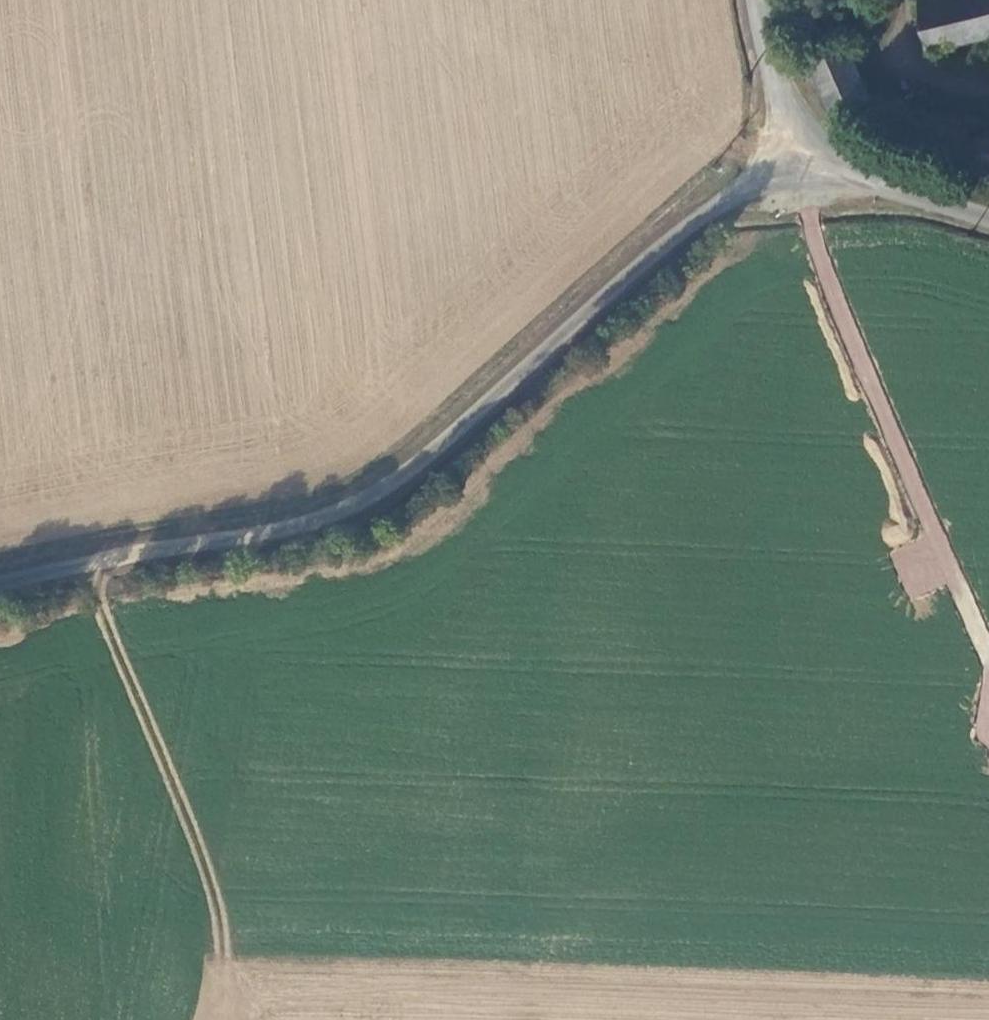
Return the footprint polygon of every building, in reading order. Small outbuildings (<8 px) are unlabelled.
[(938,51),(988,39),(988,0),(925,0),(938,51)] [(853,56),(816,67),(839,121),(875,107),(853,56)]
